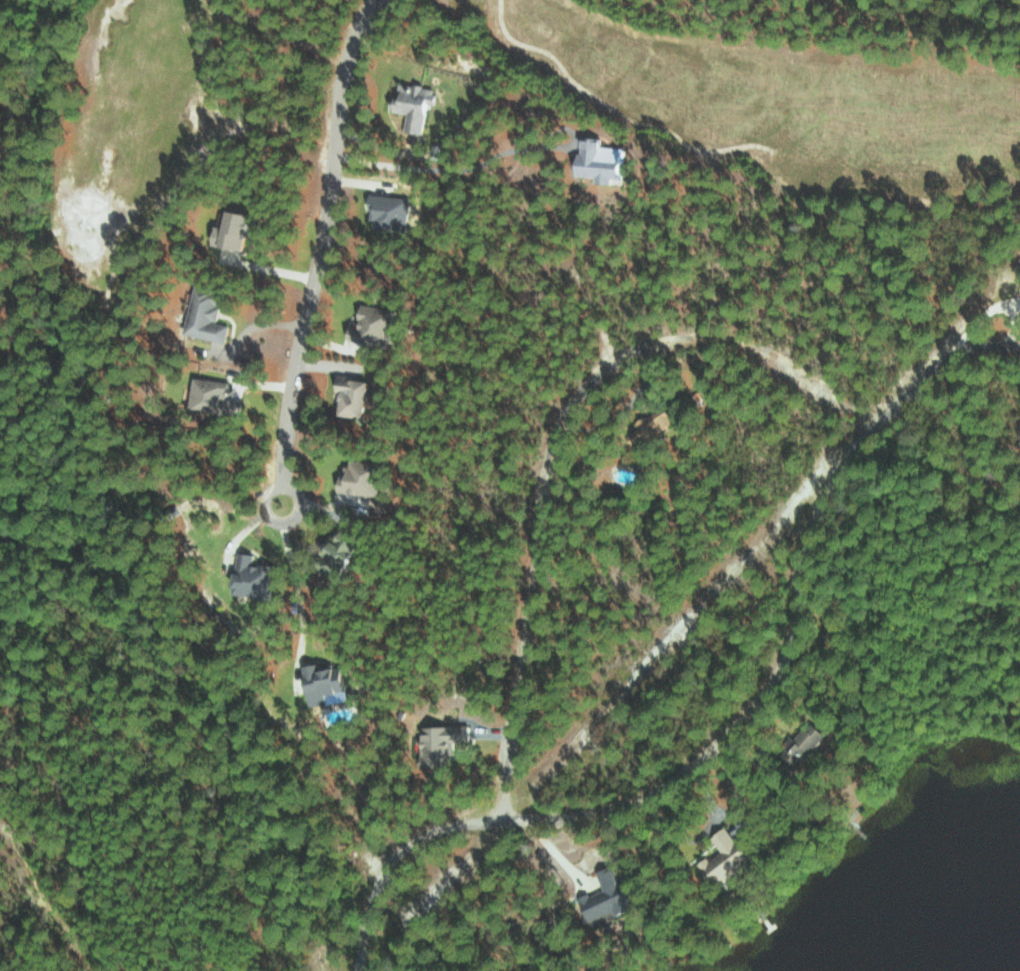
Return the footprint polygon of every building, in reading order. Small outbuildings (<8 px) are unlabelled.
[(431,133),(437,86),(401,81),(397,110),(411,112),(409,130),(431,133)] [(630,147),(606,144),(606,139),(585,136),(582,174),(600,176),(600,181),(615,183),(615,178),(627,179),(630,147)] [(376,225),(409,230),(413,199),(373,194),(371,209),(378,210),(376,225)] [(216,242),(248,249),(257,212),(236,207),(232,223),(221,221),(216,242)] [(188,333),(229,342),(233,325),(220,322),(227,291),(198,285),(188,333)] [(352,338),(387,346),(395,310),(365,303),(360,325),(355,324),(352,338)] [(375,379),(343,376),(341,395),(348,396),(346,414),(371,417),(375,379)] [(233,382),(199,377),(195,410),(244,417),(247,401),(230,399),(233,382)] [(672,410),(665,403),(633,432),(646,447),(675,420),(669,413),(672,410)] [(376,495),(382,464),(350,458),(344,490),(376,495)] [(363,550),(358,547),(363,540),(346,530),(325,566),(346,578),(363,550)] [(237,593),(274,597),(278,564),(256,561),(257,553),(242,551),(237,593)] [(308,666),(314,706),(333,703),(331,695),(343,693),(344,699),(351,698),(346,665),(336,667),(335,662),(308,666)] [(828,732),(810,720),(785,758),(803,770),(828,732)] [(426,726),(427,762),(455,762),(455,741),(473,741),(473,725),(426,726)] [(714,838),(723,851),(704,865),(718,883),(756,855),(746,842),(741,846),(728,828),(714,838)] [(593,921),(635,907),(621,864),(599,871),(605,890),(585,896),(593,921)]
